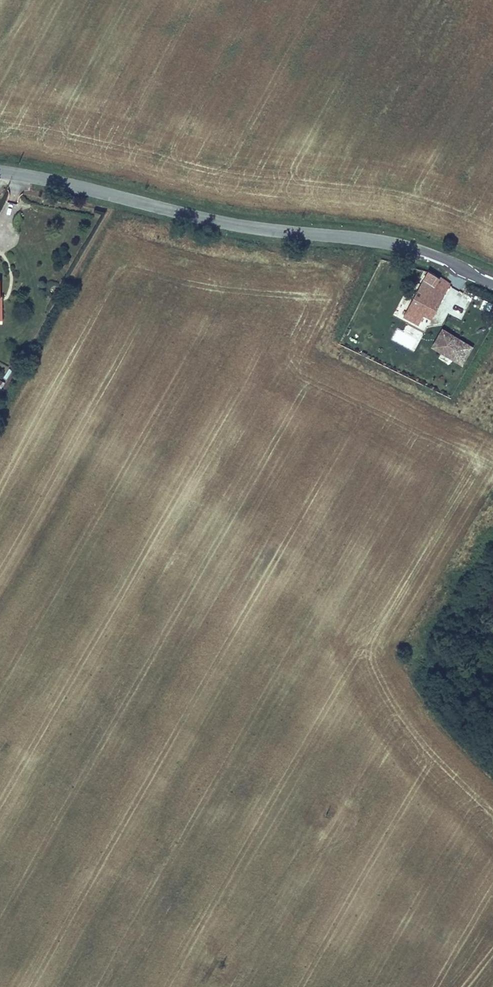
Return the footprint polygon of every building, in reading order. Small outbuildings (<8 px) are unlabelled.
[(435,279),(424,273),(399,317),(390,312),(386,317),(401,326),(405,319),(416,325),(421,316),(427,319),(441,294),(430,288),(435,279)] [(441,294),(447,285),(435,279),(430,288),(441,294)] [(432,345),(460,363),(469,348),(442,330),(432,345)]
